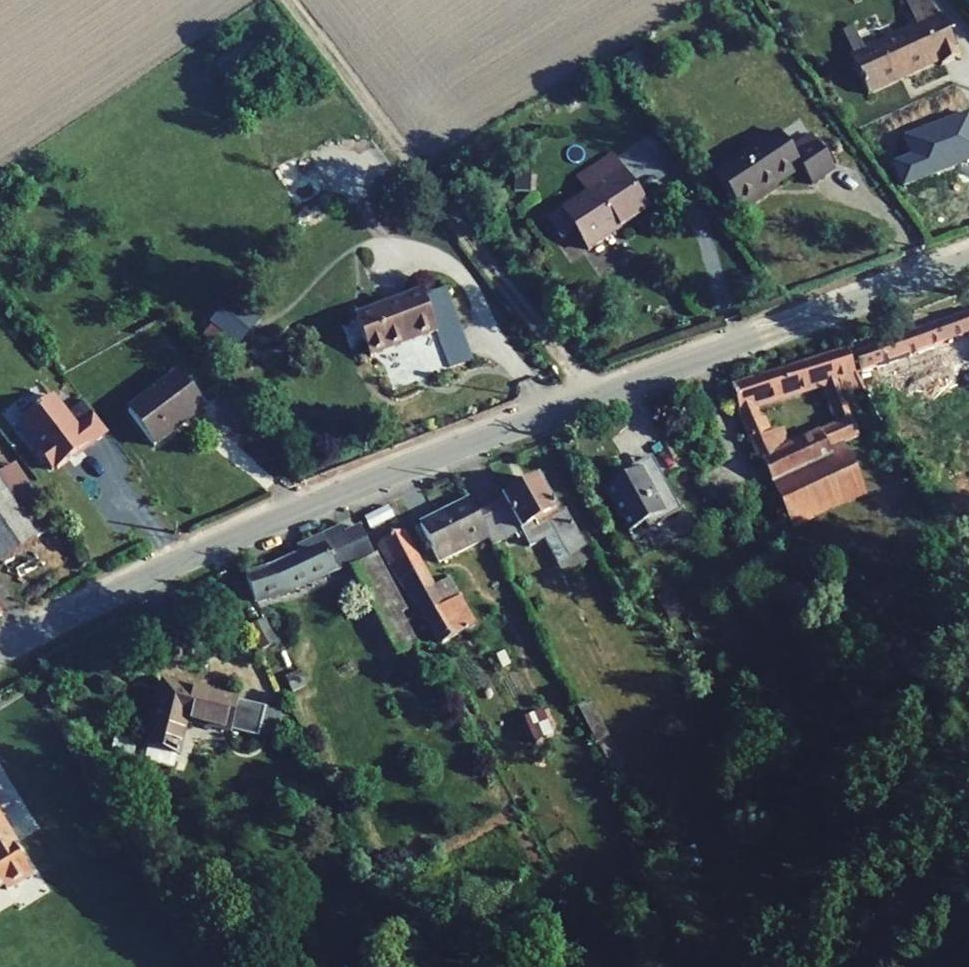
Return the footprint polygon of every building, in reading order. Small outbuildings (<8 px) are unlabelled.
[(849,68),(873,101),(941,51),(944,55),(959,44),(931,7),(925,12),(921,5),(904,18),(909,24),(849,68)] [(714,186),(744,226),(767,208),(761,200),(797,173),(810,189),(836,169),(811,137),(789,154),(776,138),(714,186)] [(553,216),(576,255),(639,216),(616,177),(553,216)] [(340,326),(348,347),(363,341),(370,359),(380,355),(393,390),(454,367),(442,336),(460,330),(444,288),(422,296),(421,293),(354,318),(355,320),(340,326)] [(213,323),(235,341),(254,318),(231,299),(212,322),(213,323)] [(853,353),(862,374),(877,368),(882,383),(915,371),(910,356),(968,336),(968,311),(853,353)] [(205,333),(227,351),(235,341),(213,323),(205,333)] [(454,367),(472,360),(460,330),(442,336),(454,367)] [(730,387),(738,413),(755,408),(823,386),(839,426),(802,443),(813,467),(832,458),(829,450),(842,445),(859,438),(844,396),(862,389),(846,350),(730,387)] [(127,415),(152,449),(205,410),(178,376),(127,415)] [(868,398),(875,395),(872,389),(865,393),(868,398)] [(873,407),(880,403),(875,395),(868,398),(873,407)] [(78,425),(54,396),(23,421),(37,438),(33,441),(57,470),(60,466),(62,468),(93,443),(78,425)] [(738,413),(745,427),(761,422),(755,408),(738,413)] [(112,431),(95,411),(78,425),(93,443),(95,445),(112,431)] [(772,486),(797,474),(787,450),(780,434),(768,439),(761,422),(745,427),(772,486)] [(802,443),(787,450),(797,474),(772,486),(786,519),(860,485),(842,445),(829,450),(832,458),(813,467),(802,443)] [(662,478),(651,459),(619,476),(621,481),(635,474),(642,488),(662,478)] [(57,526),(15,463),(0,473),(0,490),(35,541),(57,526)] [(643,522),(648,530),(680,512),(662,478),(642,488),(635,474),(621,481),(605,490),(627,531),(643,522)] [(478,536),(484,548),(513,533),(534,522),(537,528),(542,524),(548,537),(560,559),(579,548),(557,510),(547,514),(531,482),(469,516),(476,531),(478,536)] [(2,563),(35,541),(0,490),(0,561),(2,563)] [(405,524),(427,562),(478,536),(476,531),(469,516),(460,497),(405,524)] [(513,533),(523,551),(548,537),(542,524),(537,528),(534,522),(513,533)] [(243,583),(254,607),(344,566),(384,653),(405,643),(358,531),(343,538),(339,529),(294,550),(299,559),(243,583)] [(404,589),(437,649),(454,639),(474,629),(457,596),(448,601),(435,607),(394,534),(374,546),(399,592),(404,589)] [(659,600),(669,617),(681,610),(671,593),(659,600)] [(162,687),(152,733),(204,709),(198,694),(162,687)] [(152,733),(146,760),(183,766),(191,727),(263,741),(270,707),(198,694),(204,709),(152,733)] [(578,708),(607,762),(618,757),(589,702),(578,708)] [(524,721),(532,745),(551,739),(542,714),(524,721)] [(607,762),(611,770),(622,765),(618,757),(607,762)] [(725,835),(723,831),(671,854),(673,857),(725,835)] [(2,889),(6,895),(29,880),(0,832),(0,890),(2,889)] [(284,940),(285,938),(252,928),(251,930),(284,940)]
